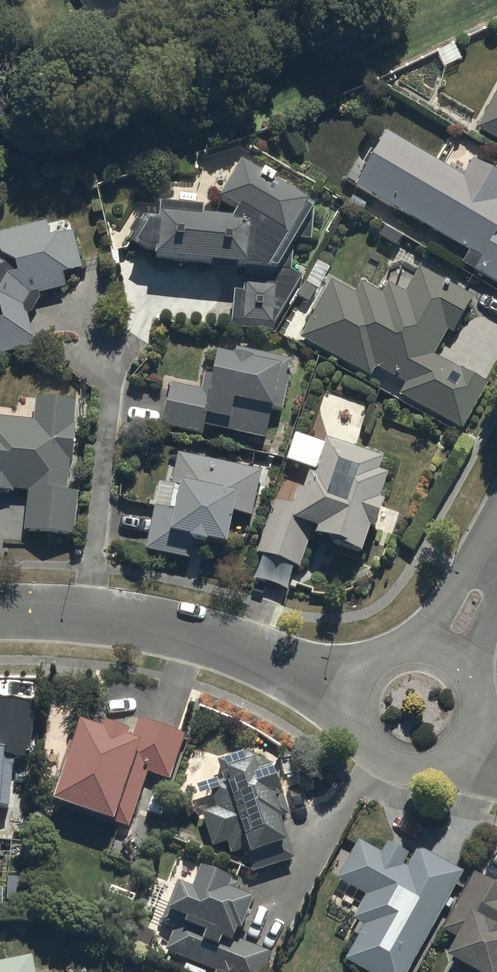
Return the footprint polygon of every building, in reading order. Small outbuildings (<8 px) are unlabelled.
[(478,132),(496,143),(496,98),(478,132)] [(358,190),(483,262),(476,276),(496,288),(496,179),(474,165),(465,181),(388,137),(358,190)] [(134,238),(130,244),(140,250),(139,252),(148,258),(159,259),(159,266),(247,274),(245,297),(236,297),(233,331),(274,334),(275,329),(304,280),(291,273),(294,253),(316,215),(310,212),(310,209),(244,171),(221,208),(240,219),(235,228),(205,225),(206,216),(162,212),(162,221),(145,219),(142,224),(138,222),(130,235),(134,238)] [(36,350),(28,317),(32,316),(40,303),(39,297),(65,290),(62,278),(83,272),(74,236),(51,242),(47,225),(0,237),(0,250),(1,254),(0,257),(0,359),(36,350)] [(333,284),(301,341),(370,379),(376,368),(410,386),(403,398),(463,431),(486,388),(434,359),(448,334),(454,337),(475,300),(420,271),(407,295),(389,286),(383,297),(362,285),(356,297),(333,284)] [(201,392),(171,386),(162,432),(206,441),(208,432),(267,444),(272,416),(275,417),(275,413),(284,415),(295,365),(238,353),(236,364),(220,361),(216,379),(205,376),(201,392)] [(13,496),(14,492),(30,494),(25,535),(76,541),(80,496),(68,495),(71,466),(74,466),(78,428),(75,428),(78,404),(37,400),(34,424),(0,420),(0,494),(13,496)] [(294,514),(278,508),(260,559),(300,573),(313,536),(319,538),(317,546),(334,551),(333,554),(364,565),(373,539),(377,541),(388,511),(382,509),(391,484),(381,481),(385,469),(329,450),(317,485),(312,483),(306,500),(300,498),(294,514)] [(173,488),(160,485),(145,556),(191,566),(194,550),(210,553),(210,550),(228,554),(236,518),(252,522),(263,475),(179,456),(173,488)] [(1,841),(8,765),(33,767),(38,709),(0,705),(0,841),(1,841)] [(77,749),(71,747),(60,777),(67,779),(55,811),(116,832),(138,772),(171,784),(188,738),(140,721),(133,741),(108,732),(106,738),(84,731),(77,749)] [(215,811),(201,815),(213,853),(228,848),(231,859),(243,855),(244,860),(248,860),(254,877),(295,865),(277,806),(283,804),(274,776),(268,778),(264,764),(247,755),(218,764),(224,784),(208,789),(215,811)] [(356,831),(334,871),(362,887),(349,910),(359,916),(340,952),(377,971),(400,971),(460,863),(416,839),(405,860),(400,857),(406,844),(383,831),(377,842),(356,831)] [(471,863),(439,921),(448,925),(439,940),(464,954),(454,971),(496,971),(496,877),(471,863)] [(179,886),(163,926),(178,932),(168,956),(208,971),(267,971),(272,958),(239,944),(240,941),(243,942),(256,910),(232,900),(235,891),(204,879),(198,894),(179,886)] [(34,959),(0,966),(0,971),(37,971),(34,959)]
